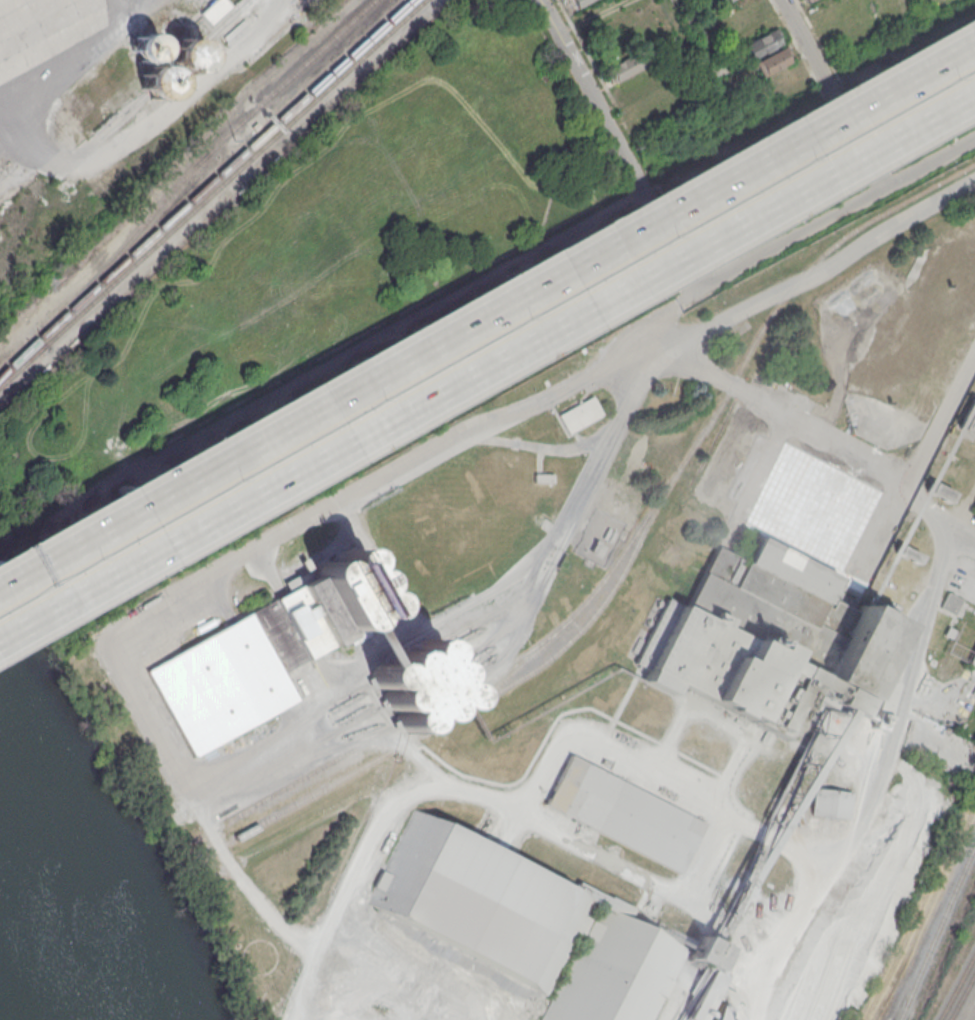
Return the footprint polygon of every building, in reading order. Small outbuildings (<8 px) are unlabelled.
[(210,22),(230,5),(225,0),(213,0),(200,11),(210,22)] [(576,10),(596,0),(571,0),(576,10)] [(751,58),(743,44),(772,28),(779,42),(751,58)] [(135,37),(131,46),(133,54),(140,60),(149,61),(156,57),(160,49),(158,40),(152,34),(143,33),(135,37)] [(173,50),(179,41),(190,38),(201,42),(206,53),(203,64),(194,71),(182,70),(174,62),(173,50)] [(755,62),(763,76),(790,62),(783,48),(755,62)] [(613,81),(606,68),(637,51),(644,64),(613,81)] [(714,76),(707,64),(718,57),(725,70),(714,76)] [(143,76),(149,67),(160,63),(171,68),(176,79),(173,90),(164,97),(152,96),(144,88),(143,76)] [(570,432),(560,414),(596,394),(606,412),(570,432)] [(974,437),(974,401),(972,399),(957,428),(974,437)] [(535,473),(534,481),(552,482),(552,473),(535,473)] [(952,493),(930,483),(926,492),(948,502),(952,493)] [(644,679),(668,691),(673,681),(783,738),(804,698),(848,721),(898,624),(859,604),(856,612),(830,599),(841,578),(756,534),(744,557),(716,542),(684,605),(656,590),(638,624),(649,630),(631,665),(647,673),(644,679)] [(921,555),(899,545),(895,553),(917,563),(921,555)] [(145,669),(192,757),(297,700),(283,673),(350,635),(348,631),(356,629),(360,626),(364,620),(364,616),(371,618),(377,617),(383,612),(386,606),(385,600),(384,595),(378,591),(373,590),(375,583),(373,575),(366,569),(360,568),(362,562),(362,555),(357,550),(351,547),(345,546),(338,548),(334,553),(333,558),(325,558),(319,560),(315,564),(311,570),(312,578),(145,669)] [(947,592),(940,606),(954,614),(962,600),(947,592)] [(391,664),(392,659),(394,654),(398,651),(402,649),(409,651),(413,653),(414,647),(416,642),(420,639),(426,637),(432,639),(438,643),(440,649),(437,660),(441,660),(447,662),(450,666),(451,670),(451,677),(449,682),(454,681),(460,684),(462,688),(465,694),(463,701),(459,706),(454,708),(448,707),(442,705),(442,710),(440,716),(437,718),(432,720),(425,720),(420,717),(421,722),(415,731),(409,733),(401,732),(395,728),(392,724),(393,718),(395,711),(389,712),(384,708),(381,705),(380,699),(381,694),(383,689),(377,689),(373,686),(370,683),(368,679),(368,673),(371,668),(375,663),(380,662),(391,664)] [(966,663),(974,645),(974,668),(966,663)] [(570,754),(704,823),(679,873),(545,804),(570,754)] [(812,787),(809,814),(849,818),(852,792),(812,787)] [(686,957),(708,968),(720,946),(700,936),(693,951),(628,919),(633,909),(576,880),(573,887),(410,804),(360,904),(545,998),(534,1019),(654,1019),(686,957)] [(690,1019),(700,1019),(704,1015),(711,1017),(710,1019),(721,1019),(724,1007),(733,1003),(737,994),(718,984),(723,976),(710,969),(685,1017),(690,1019)]
